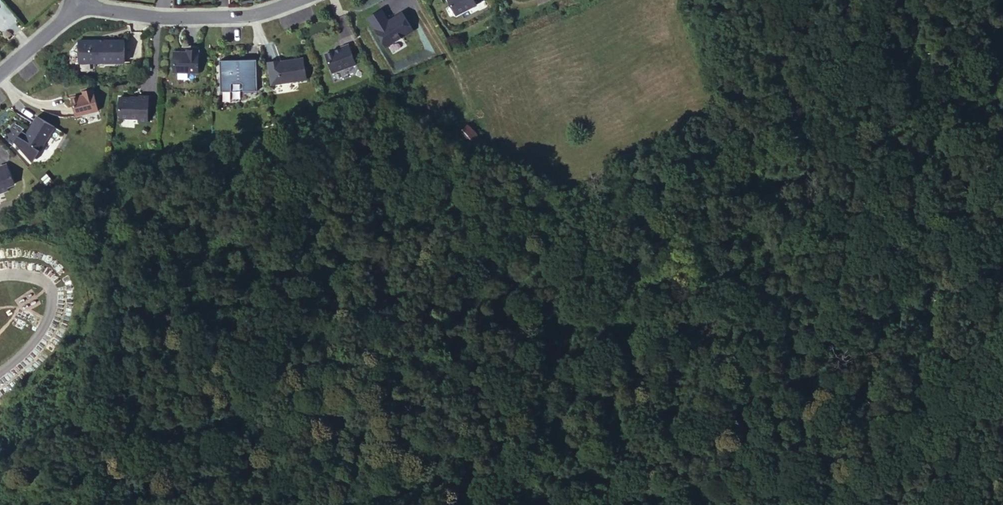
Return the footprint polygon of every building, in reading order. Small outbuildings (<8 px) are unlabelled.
[(457,8),(473,0),(453,0),(457,8)] [(82,57),(126,57),(126,34),(82,34),(82,57)] [(343,42),(327,47),(334,65),(358,58),(351,38),(343,41),(343,42)] [(176,66),(200,66),(200,44),(189,44),(189,46),(176,47),(176,66)] [(271,54),(274,76),(308,70),(305,51),(280,54),(279,53),(271,54)] [(222,53),(223,84),(234,84),(234,75),(245,75),(245,84),(260,83),(259,52),(222,53)] [(73,93),(78,112),(100,106),(94,84),(85,87),(85,90),(73,93)] [(121,93),(120,113),(140,114),(140,117),(149,117),(150,91),(141,91),(141,93),(121,93)] [(56,122),(39,112),(24,136),(41,146),(56,122)] [(7,181),(6,179),(13,176),(6,157),(0,159),(0,184),(7,181)] [(570,198),(581,192),(576,184),(566,189),(570,198)]
